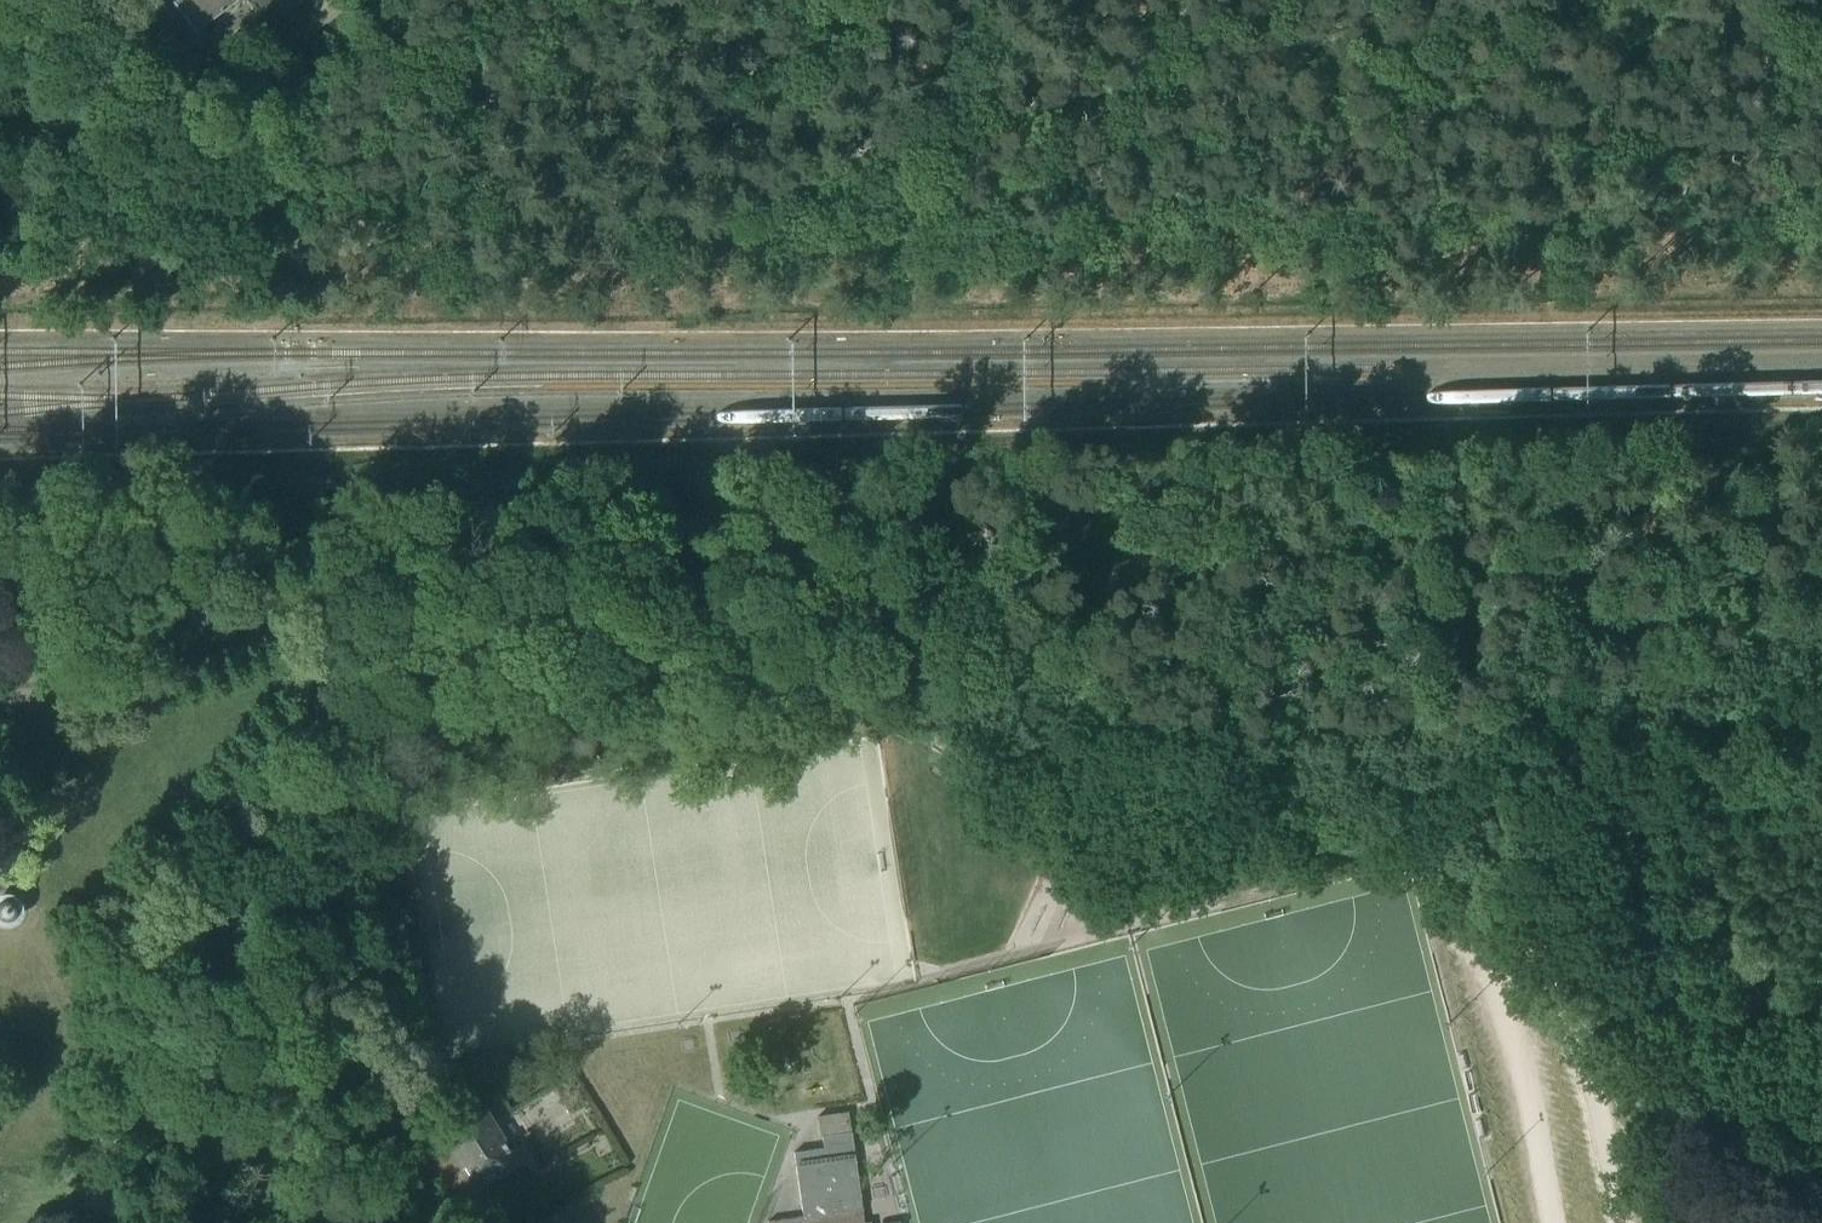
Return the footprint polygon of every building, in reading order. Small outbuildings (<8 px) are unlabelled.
[(148,19),(188,73),(264,16),(269,22),(298,0),(175,0),(148,19)] [(7,921),(10,921),(12,920),(14,918),(16,916),(17,915),(17,913),(18,912),(18,911),(17,908),(17,906),(16,904),(15,903),(13,901),(12,901),(10,900),(7,899),(5,900),(2,900),(0,902),(0,919),(2,920),(5,921),(7,921)] [(496,1065),(485,1071),(490,1079),(501,1074),(496,1065)] [(476,1188),(516,1164),(483,1110),(443,1134),(476,1188)] [(848,1112),(816,1117),(820,1137),(822,1137),(851,1132),(848,1112)] [(859,1211),(863,1210),(851,1132),(822,1137),(824,1149),(794,1154),(804,1218),(772,1222),(861,1222),(859,1211)]
